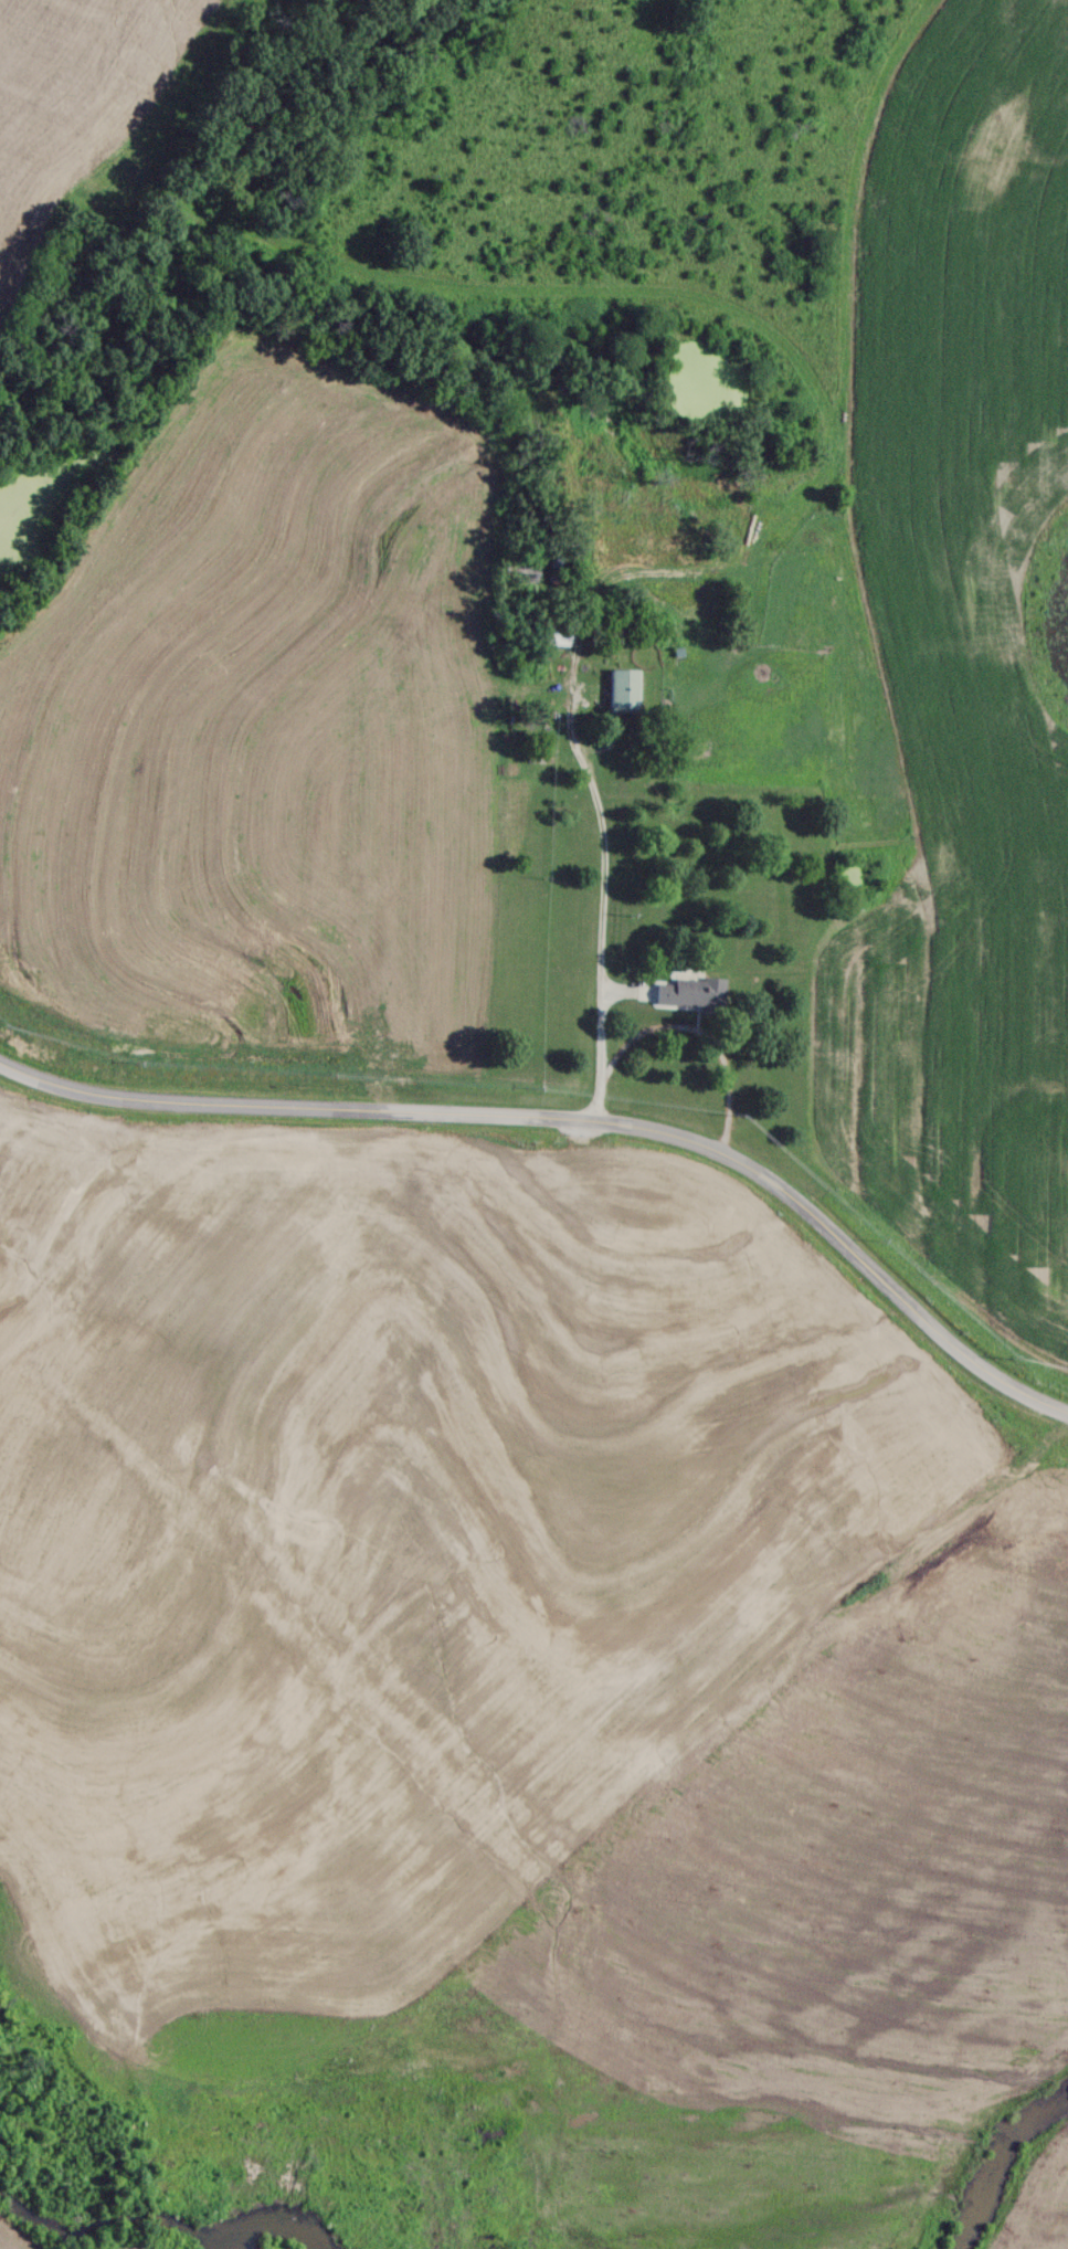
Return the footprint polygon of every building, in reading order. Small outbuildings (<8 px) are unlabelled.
[(567,646),(567,633),(546,633),(546,646),(567,646)] [(607,669),(607,713),(636,713),(636,669),(607,669)] [(699,1012),(721,1013),(723,979),(673,977),(673,984),(655,983),(654,1004),(700,1006),(699,1012)]
